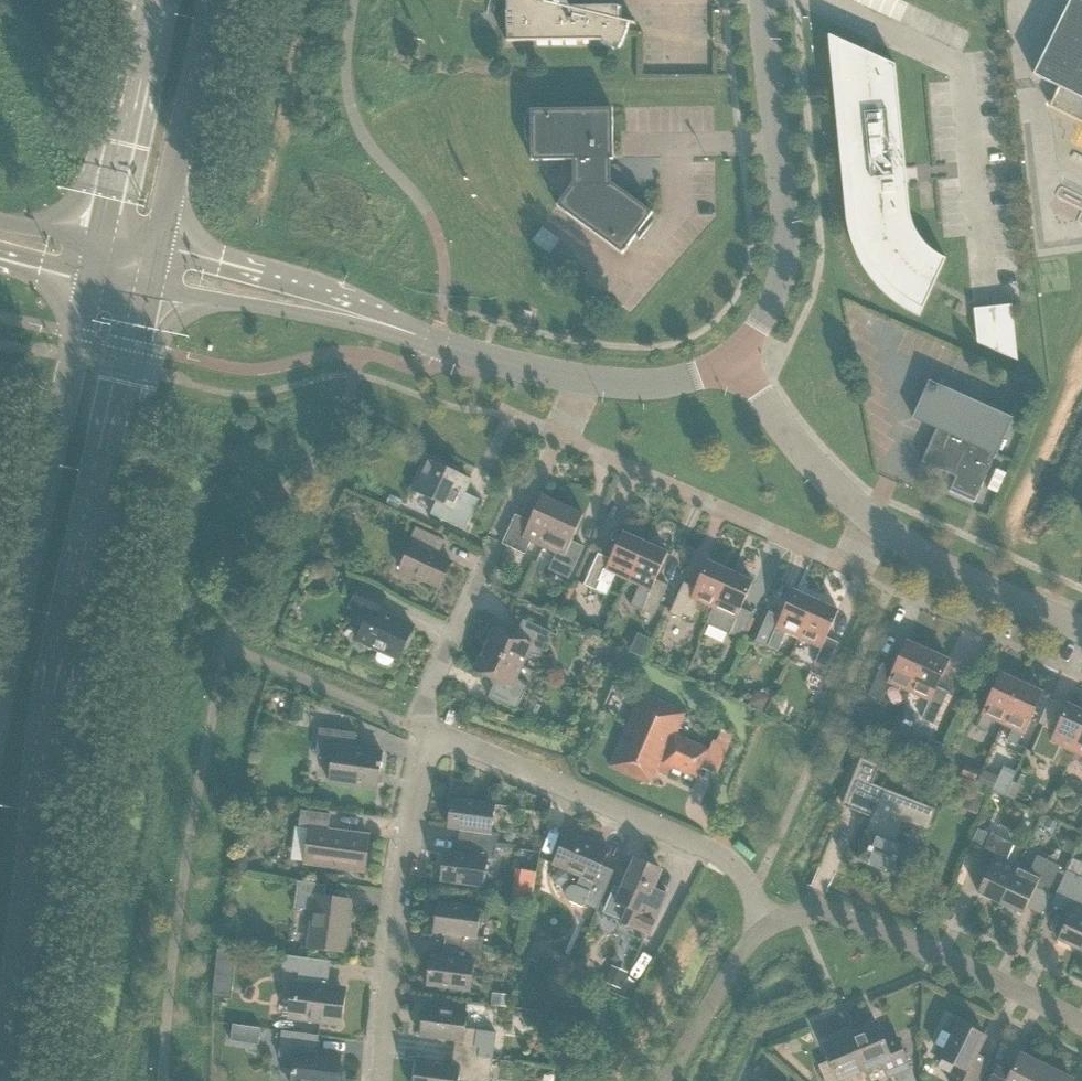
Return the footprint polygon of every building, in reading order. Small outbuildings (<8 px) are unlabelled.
[(509,40),(507,40),(507,42),(618,40),(618,20),(635,24),(635,23),(618,19),(618,6),(569,6),(567,0),(509,0),(509,40)] [(1053,104),(1081,118),(1081,0),(1071,0),(1037,73),(1062,85),(1053,104)] [(920,316),(946,259),(937,254),(932,250),(928,246),(924,242),(921,239),(919,236),(917,232),(915,229),(913,225),(913,223),(912,219),(910,213),(910,209),(895,64),(829,35),(828,36),(846,215),(846,220),(847,224),(848,228),(849,232),(850,236),(851,240),(854,248),(855,252),(859,260),(863,267),(868,274),(870,278),(876,284),(878,287),(881,290),(884,293),(891,299),(894,301),(901,306),(908,311),(912,313),(918,316),(920,316)] [(613,159),(613,108),(531,109),(531,115),(525,115),(525,139),(531,139),(531,160),(573,161),(573,185),(572,184),(557,205),(623,253),(635,236),(640,240),(654,220),(649,217),(653,212),(613,183),(610,184),(610,177),(615,177),(615,165),(610,165),(610,159),(613,159)] [(1018,361),(1012,303),(973,307),(977,342),(1018,361)] [(997,454),(1014,416),(930,378),(913,417),(937,427),(922,461),(956,477),(949,491),(975,502),(996,454),(997,454)] [(465,530),(480,499),(463,491),(469,479),(427,459),(413,489),(437,501),(430,514),(465,530)] [(543,547),(564,505),(542,495),(530,521),(516,515),(503,543),(525,554),(531,541),(543,547)] [(564,505),(543,547),(556,553),(549,569),(569,579),(584,546),(572,540),(584,514),(564,505)] [(445,540),(416,526),(409,542),(412,543),(400,570),(439,588),(451,561),(438,555),(436,551),(442,539),(445,541),(445,540)] [(628,580),(645,542),(622,532),(610,559),(598,553),(584,584),(606,594),(615,574),(628,580)] [(645,542),(628,580),(639,585),(630,605),(641,610),(654,616),(668,585),(656,579),(668,552),(645,542)] [(713,609),(730,571),(708,561),(696,587),(684,582),(669,613),(682,619),(684,615),(694,620),(701,604),(712,608),(713,609)] [(713,609),(712,608),(706,623),(729,633),(742,639),(753,613),(741,608),(753,581),(730,571),(713,609)] [(397,659),(412,625),(379,610),(385,595),(360,584),(350,606),(369,615),(357,640),(379,650),(377,654),(377,657),(378,661),(381,663),(384,665),(387,665),(391,664),(393,661),(394,657),(397,659)] [(799,638),(816,600),(793,590),(781,616),(769,611),(755,642),(767,648),(768,646),(778,651),(786,632),(799,638)] [(816,600),(799,638),(821,648),(815,662),(827,668),(839,642),(826,637),(838,610),(816,600)] [(484,648),(521,666),(527,654),(541,656),(551,632),(523,619),(516,636),(494,626),(484,648)] [(909,691),(928,651),(907,641),(895,668),(883,663),(869,695),(881,700),(889,682),(909,691)] [(516,678),(521,666),(484,648),(474,671),(496,681),(488,698),(516,710),(527,687),(516,678)] [(928,651),(909,691),(930,700),(921,719),(933,724),(948,692),(936,687),(948,660),(928,651)] [(1003,723),(1021,683),(1001,674),(982,714),(983,714),(978,727),(987,731),(993,719),(1003,723)] [(729,684),(719,679),(715,688),(724,692),(729,684)] [(1021,683),(1003,723),(1013,728),(1007,740),(1017,745),(1023,732),(1024,733),(1042,692),(1021,683)] [(749,702),(749,703),(763,710),(764,709),(770,696),(756,689),(749,702)] [(694,776),(706,747),(676,734),(685,713),(641,694),(610,766),(651,784),(656,771),(663,774),(667,765),(694,776)] [(1081,732),(1081,710),(1067,704),(1055,730),(1043,725),(1031,752),(1054,763),(1061,746),(1073,752),(1081,732)] [(377,789),(382,752),(354,748),(356,733),(319,728),(316,754),(333,756),(329,783),(377,789)] [(1073,752),(1081,756),(1081,732),(1073,752)] [(944,745),(928,738),(923,751),(927,762),(935,765),(944,745)] [(721,766),(729,746),(716,741),(707,759),(721,766)] [(879,765),(862,758),(843,805),(874,817),(856,858),(898,875),(909,848),(893,842),(902,822),(927,830),(936,809),(884,788),(884,789),(872,784),(879,765)] [(1013,781),(1017,772),(1003,766),(992,791),(1005,797),(1013,781)] [(1017,772),(1013,781),(1021,785),(1025,776),(1017,772)] [(977,814),(985,795),(969,788),(961,807),(977,814)] [(459,841),(496,846),(498,833),(491,832),(495,804),(452,799),(448,828),(460,829),(459,841)] [(365,872),(370,835),(328,829),(330,814),(301,810),(299,827),(309,828),(304,863),(365,872)] [(1058,822),(1049,818),(1045,825),(1054,830),(1058,822)] [(978,829),(972,843),(980,847),(987,833),(978,829)] [(587,840),(567,832),(553,865),(581,876),(577,885),(573,884),(568,886),(566,889),(565,894),(566,899),(570,901),(583,907),(588,894),(602,899),(614,871),(601,866),(609,848),(587,839),(587,840)] [(1001,903),(1018,866),(1006,860),(1014,844),(991,834),(978,861),(990,866),(978,893),(1001,903)] [(494,860),(496,846),(459,841),(457,853),(445,852),(441,881),(484,887),(488,859),(494,860)] [(243,857),(233,855),(233,860),(231,870),(246,872),(247,862),(248,857),(243,857)] [(1018,866),(1001,903),(1023,914),(1035,887),(1048,893),(1060,866),(1037,855),(1030,871),(1018,866)] [(649,899),(661,870),(635,859),(621,891),(615,888),(605,912),(623,919),(622,923),(649,935),(662,905),(649,899)] [(1081,946),(1081,877),(1070,872),(1054,906),(1070,913),(1058,939),(1080,950),(1081,946)] [(345,948),(351,904),(324,900),(326,885),(298,881),(294,908),(313,910),(309,943),(345,948)] [(532,895),(513,892),(511,901),(531,904),(532,895)] [(444,945),(482,950),(484,937),(477,936),(481,908),(438,902),(434,932),(446,933),(444,945)] [(541,963),(547,946),(533,941),(527,959),(541,963)] [(481,964),(482,950),(444,945),(443,957),(431,956),(427,985),(470,990),(474,963),(481,964)] [(236,951),(217,949),(215,976),(233,978),(236,951)] [(337,1024),(342,988),(327,986),(331,961),(284,955),(282,970),(298,973),(292,1018),(337,1024)] [(620,988),(627,972),(612,965),(605,982),(620,988)] [(506,1007),(508,994),(491,992),(490,1005),(506,1007)] [(496,1032),(465,1028),(467,1012),(424,1007),(420,1036),(455,1040),(453,1053),(492,1059),(496,1032)] [(849,1034),(865,1070),(881,1064),(887,1078),(910,1069),(897,1038),(885,1044),(876,1023),(849,1034)] [(958,1023),(952,1036),(941,1031),(935,1044),(945,1049),(940,1058),(957,1067),(950,1080),(980,1080),(987,1067),(974,1061),(985,1037),(958,1023)] [(279,1057),(295,1059),(292,1080),(337,1080),(340,1056),(316,1053),(319,1035),(282,1031),(279,1057)] [(865,1070),(849,1034),(823,1045),(830,1061),(818,1066),(825,1080),(851,1080),(849,1076),(865,1070)] [(492,1059),(453,1053),(451,1066),(416,1062),(414,1080),(458,1080),(461,1080),(490,1080),(491,1076),(490,1076),(492,1059)] [(1046,1067),(1020,1054),(1007,1080),(1039,1080),(1046,1067)] [(1039,1080),(1071,1080),(1046,1067),(1039,1080)]
